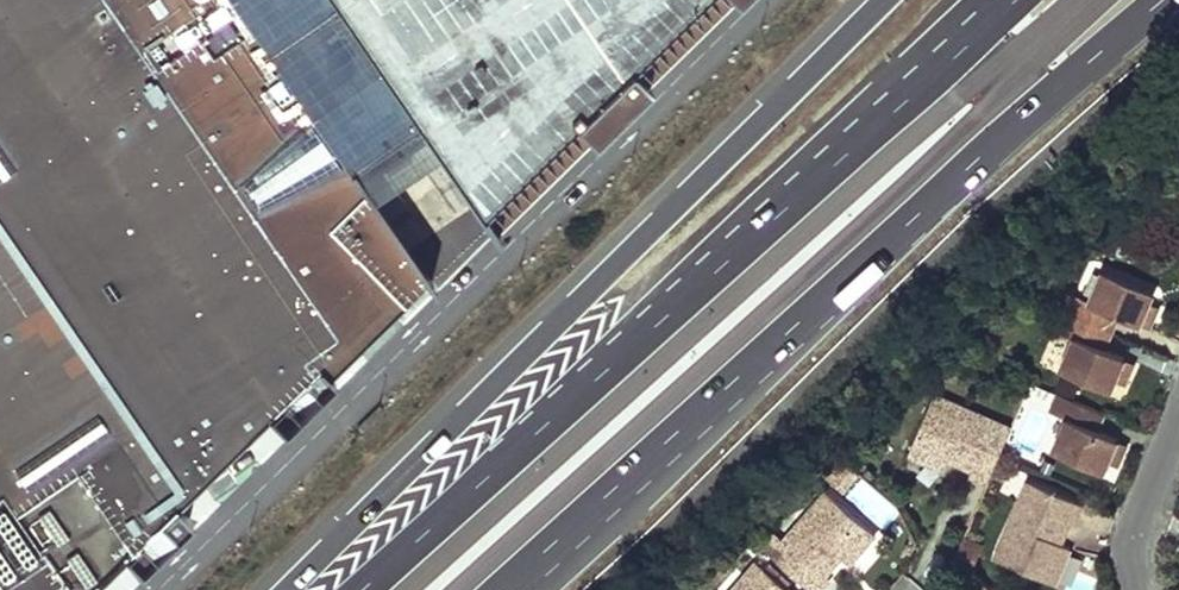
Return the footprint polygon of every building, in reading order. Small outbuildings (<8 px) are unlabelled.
[(111,578),(137,552),(151,567),(198,525),(184,509),(204,488),(255,434),(279,410),(293,425),(340,383),(339,382),(323,365),(336,351),(396,292),(417,272),(437,291),(440,288),(375,221),(433,165),(498,232),(501,229),(483,210),(499,194),(557,138),(578,118),(595,134),(651,79),(633,61),(648,46),(696,0),(0,0),(0,589),(99,589),(111,578)] [(1062,290),(1055,306),(1089,321),(1096,307),(1105,310),(1126,319),(1134,300),(1140,287),(1092,266),(1078,297),(1062,290)] [(1143,304),(1134,300),(1126,319),(1135,323),(1143,304)] [(1089,321),(1055,306),(1047,324),(1062,332),(1049,363),(1097,384),(1103,372),(1112,353),(1089,343),(1082,339),(1089,321)] [(1105,310),(1096,307),(1089,321),(1097,325),(1105,310)] [(1097,325),(1089,321),(1082,339),(1089,343),(1097,325)] [(1120,356),(1112,353),(1103,372),(1112,376),(1120,356)] [(1093,409),(1057,393),(1049,411),(1066,418),(1053,449),(1100,470),(1106,458),(1115,439),(1093,430),(1085,425),(1093,409)] [(1001,452),(1010,429),(932,396),(907,455),(943,470),(949,458),(952,451),(974,461),(971,468),(968,475),(988,482),(1001,452)] [(1100,412),(1093,409),(1085,425),(1093,430),(1100,412)] [(1124,442),(1115,439),(1106,458),(1115,462),(1124,442)] [(974,461),(952,451),(949,458),(971,468),(974,461)] [(1079,503),(1027,481),(993,558),(1052,583),(1068,548),(1058,543),(1048,539),(1059,516),(1072,520),(1079,503)] [(772,556),(809,589),(819,589),(829,579),(823,574),(817,570),(834,551),(841,557),(851,565),(877,535),(829,492),(772,556)] [(1070,520),(1059,516),(1048,539),(1058,543),(1070,520)] [(952,559),(974,567),(984,543),(962,534),(952,559)] [(841,557),(834,551),(817,570),(823,574),(841,557)] [(756,562),(743,576),(748,581),(740,589),(788,589),(756,562)] [(733,589),(740,589),(748,581),(743,576),(733,589)] [(977,579),(968,589),(991,589),(977,579)]
